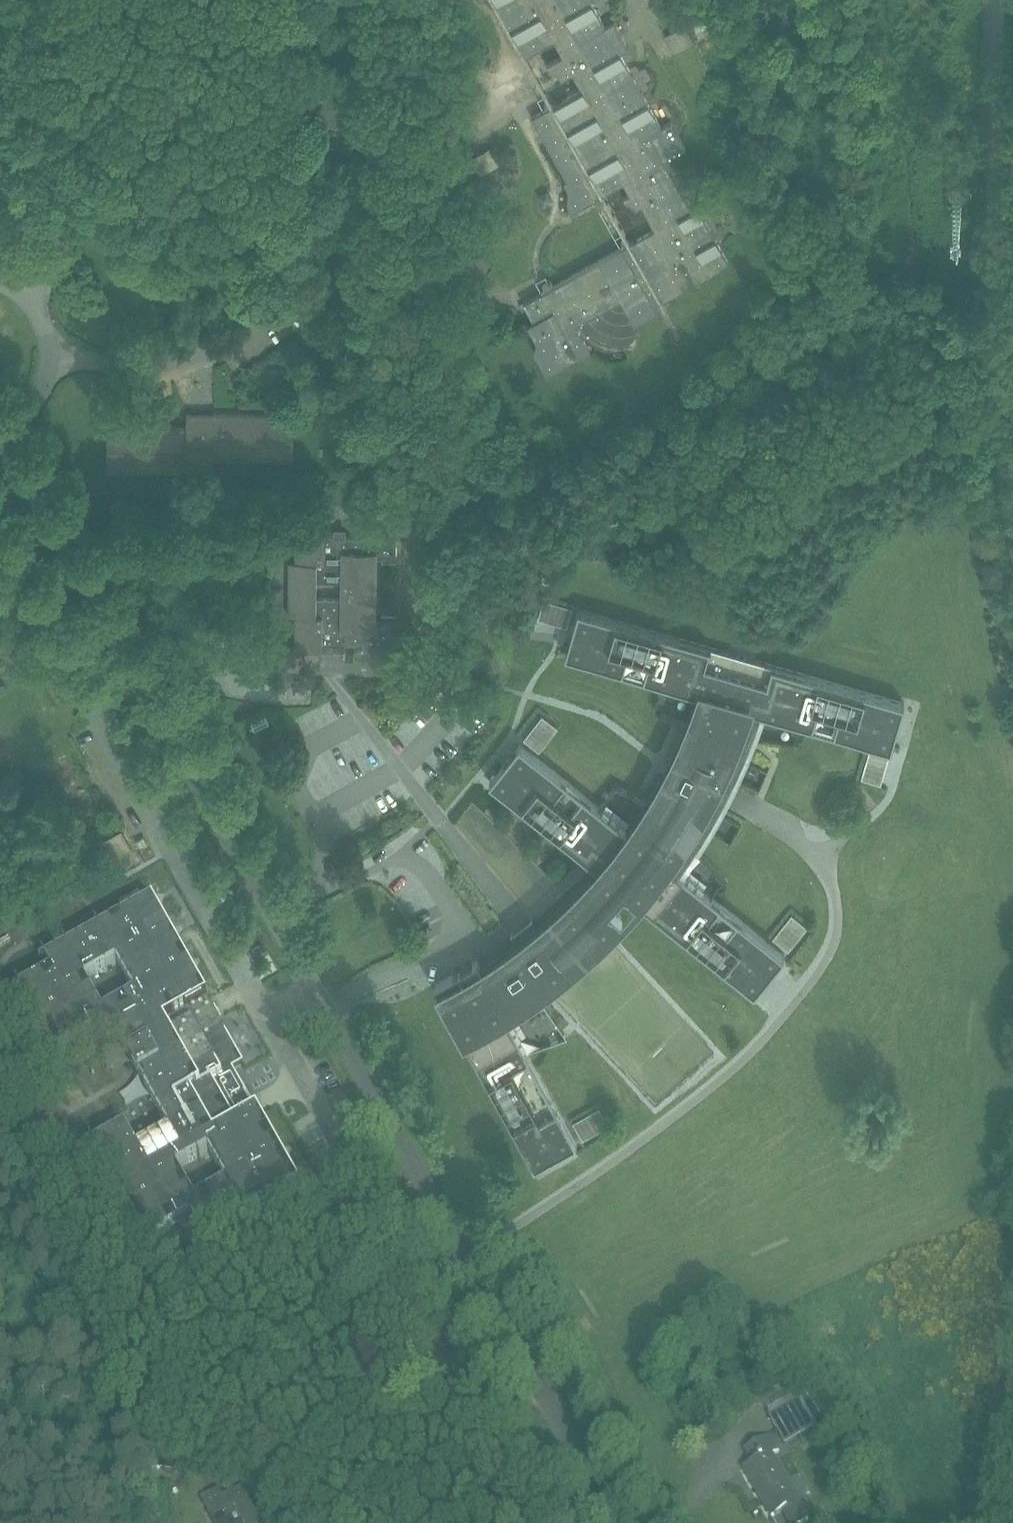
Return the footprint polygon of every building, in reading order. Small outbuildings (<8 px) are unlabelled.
[(628,242),(629,244),(554,286),(551,281),(550,281),(553,287),(524,303),(534,322),(528,325),(537,341),(537,344),(535,349),(535,353),(548,375),(579,357),(580,359),(591,353),(576,326),(621,300),(635,325),(659,312),(655,305),(662,302),(666,309),(667,308),(664,301),(730,264),(698,206),(692,209),(665,161),(687,149),(671,122),(662,127),(621,53),(630,48),(615,21),(606,26),(591,0),(493,0),(526,59),(528,59),(526,57),(555,41),(563,56),(548,65),(549,67),(552,71),(558,74),(561,77),(562,80),(573,74),(582,89),(553,105),(552,103),(551,104),(552,106),(532,117),(567,180),(564,182),(567,187),(569,192),(568,202),(569,207),(572,212),(602,196),(604,198),(605,197),(604,195),(624,183),(630,194),(623,198),(625,200),(627,202),(633,206),(634,207),(636,210),(642,206),(655,229),(631,243),(630,241),(628,242)] [(686,48),(705,39),(696,19),(677,28),(686,48)] [(214,484),(226,484),(227,459),(294,459),(294,439),(304,440),(304,456),(364,456),(364,432),(352,432),(352,416),(304,415),(304,431),(294,431),(294,414),(187,413),(187,426),(108,426),(107,471),(214,472),(214,484)] [(335,536),(324,536),(324,529),(297,529),(297,562),(290,562),(289,616),(296,616),(296,649),(323,649),(323,643),(334,643),(334,650),(346,650),(346,643),(356,643),(356,656),(397,657),(396,624),(376,623),(377,557),(397,557),(397,524),(356,524),(356,536),(347,536),(347,529),(335,529),(335,536)] [(516,941),(480,966),(478,962),(435,985),(535,1167),(577,1143),(506,1013),(568,969),(623,918),(610,906),(625,890),(755,994),(785,956),(679,872),(726,795),(761,712),(891,750),(905,704),(579,610),(566,656),(697,694),(667,764),(627,830),(520,744),(490,782),(596,867),(537,925),(532,919),(512,935),(516,941)] [(566,630),(566,618),(545,617),(544,628),(566,630)] [(12,812),(0,791),(0,818),(12,812)] [(215,1007),(213,1008),(207,998),(208,998),(153,901),(46,961),(52,972),(19,990),(56,1054),(99,1030),(105,1041),(115,1035),(169,1131),(137,1149),(126,1128),(93,1146),(148,1243),(190,1219),(203,1240),(299,1185),(257,1110),(233,1068),(244,1062),(230,1038),(219,1019),(221,1018),(215,1007)] [(588,1115),(596,1133),(610,1128),(602,1109),(588,1115)] [(769,1416),(785,1444),(813,1428),(797,1400),(769,1416)] [(748,1475),(771,1516),(782,1510),(790,1522),(800,1522),(807,1519),(771,1454),(778,1449),(770,1435),(744,1450),(752,1463),(744,1468),(748,1475)] [(242,1490),(222,1499),(219,1492),(204,1500),(216,1522),(259,1522),(242,1490)]
